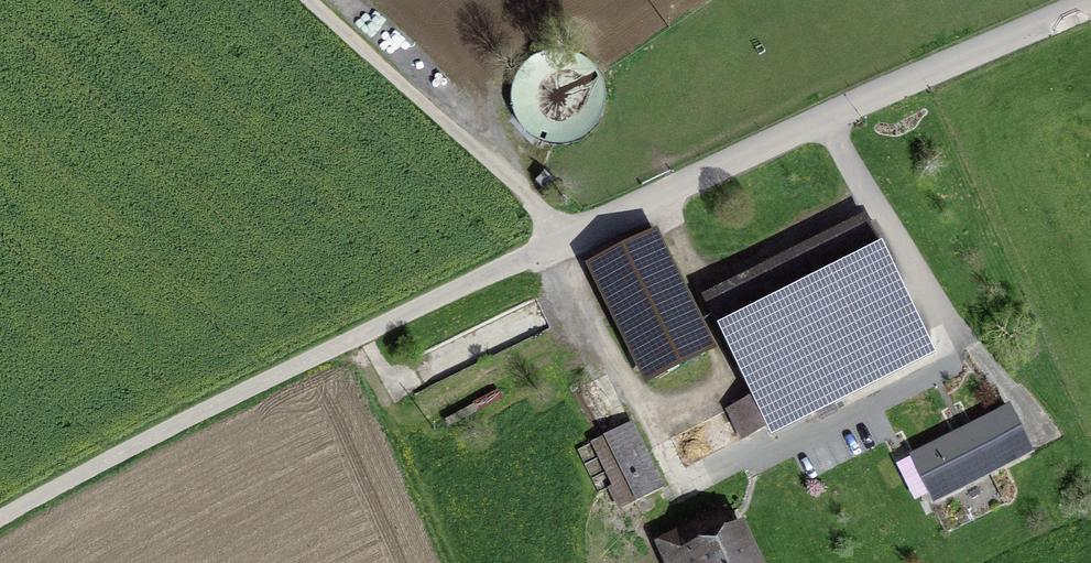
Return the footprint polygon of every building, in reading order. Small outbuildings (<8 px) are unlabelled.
[(935,352),(866,213),(703,294),(772,433),(935,352)] [(642,380),(713,347),(656,228),(586,262),(642,380)] [(937,498),(1030,454),(1006,404),(914,448),(937,498)] [(619,504),(663,484),(634,419),(590,439),(619,504)] [(745,521),(733,526),(723,505),(657,535),(669,562),(764,562),(745,521)]
